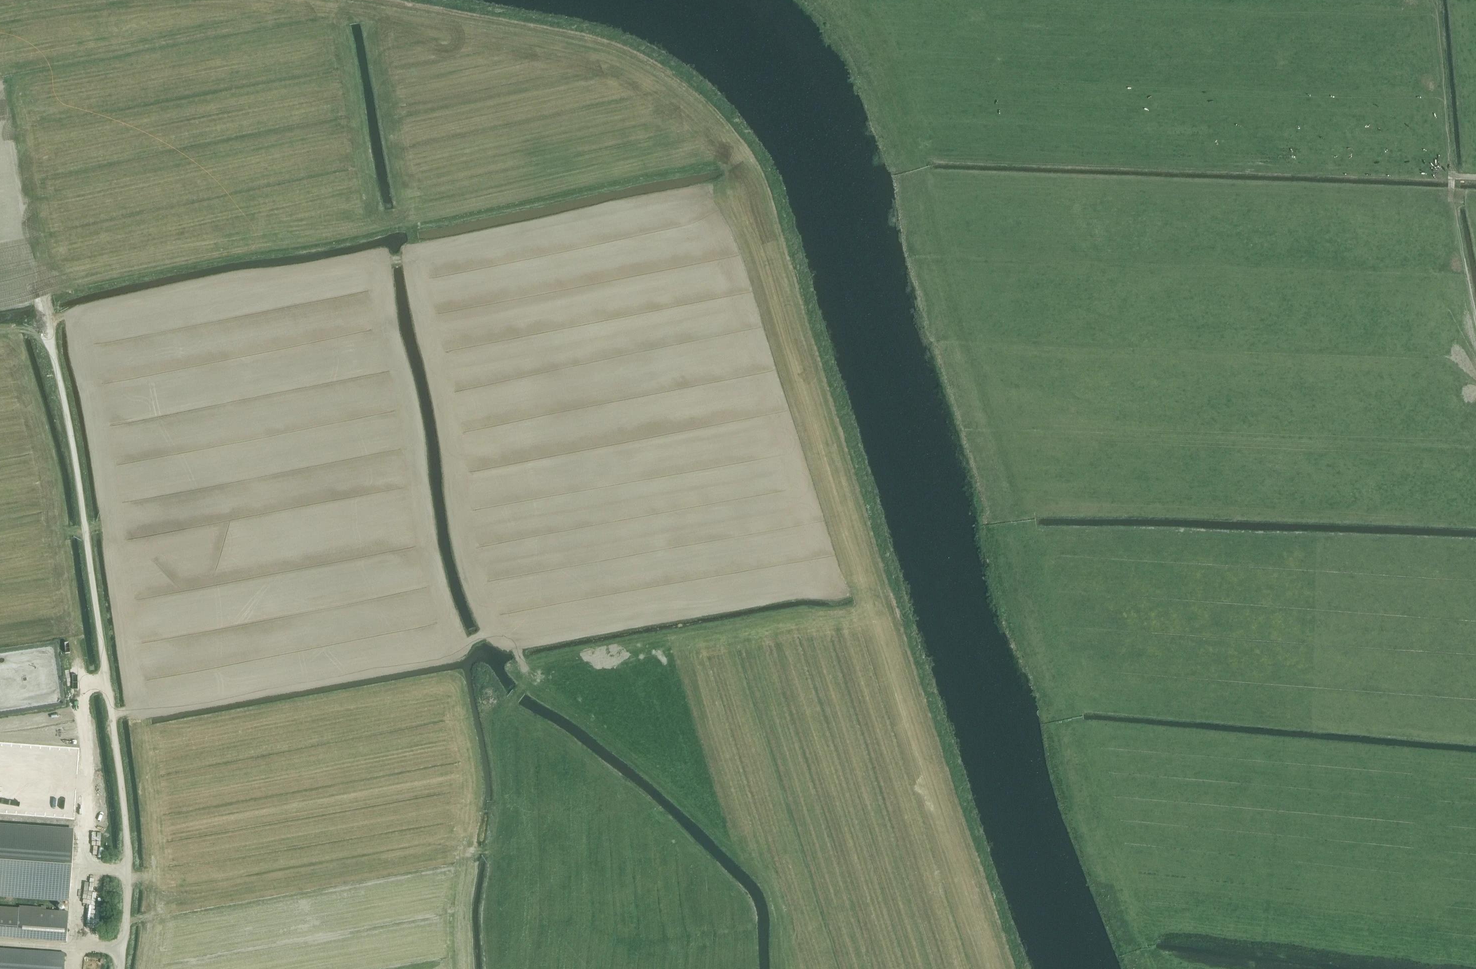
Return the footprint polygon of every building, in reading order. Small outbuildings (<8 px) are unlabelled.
[(74,817),(79,747),(0,742),(0,812),(74,817)] [(68,900),(73,831),(0,826),(0,895),(68,900)] [(44,910),(0,906),(0,937),(65,942),(67,912),(44,910)] [(64,953),(0,949),(0,968),(63,968),(64,953)]
